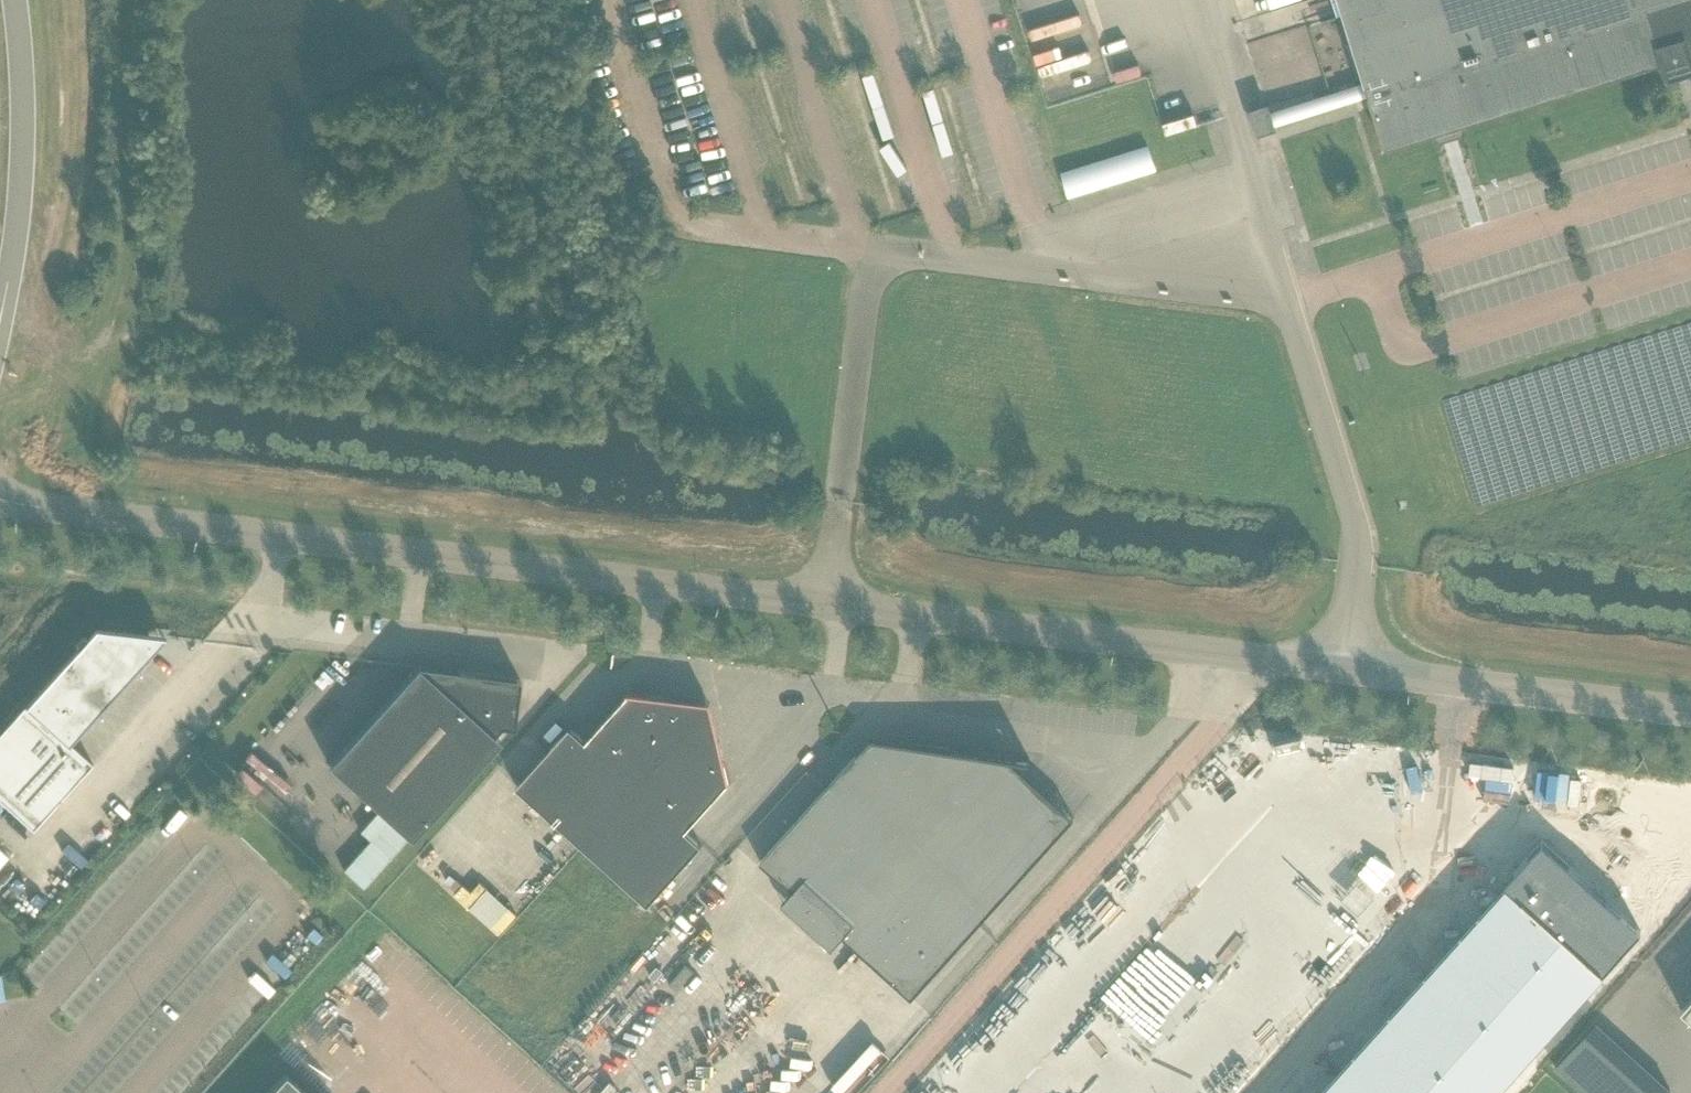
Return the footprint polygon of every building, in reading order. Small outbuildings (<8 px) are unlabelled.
[(1365,83),(1271,112),(1268,104),(1251,110),(1259,134),(1276,128),(1274,123),(1369,94),(1385,147),(1432,133),(1436,144),(1459,137),(1455,125),(1667,59),(1672,76),(1690,70),(1690,0),(1340,0),(1365,83)] [(1068,199),(1158,174),(1151,148),(1061,173),(1068,199)] [(166,635),(95,627),(87,636),(84,634),(75,644),(78,646),(0,733),(0,800),(33,830),(93,764),(69,742),(166,635)] [(501,727),(514,728),(520,680),(418,667),(418,666),(329,765),(411,839),(500,741),(494,735),(501,727)] [(586,741),(570,727),(516,786),(648,905),(702,846),(686,831),(728,784),(728,785),(729,785),(710,702),(627,693),(627,694),(628,694),(586,741)] [(843,936),(912,998),(1074,818),(1007,758),(1029,761),(1030,759),(871,739),(760,861),(793,891),(782,903),(832,947),(843,936)] [(1505,883),(1521,898),(1346,1092),(1496,1092),(1642,931),(1543,842),(1505,883)] [(481,884),(472,895),(462,886),(453,895),(472,912),(490,892),(481,884)] [(492,893),(473,914),(501,940),(520,919),(492,893)] [(1681,1009),(1690,1018),(1690,998),(1681,1009)] [(285,1074),(268,1092),(305,1092),(285,1074)] [(1669,1088),(1658,1079),(1645,1092),(1665,1092),(1669,1088)]
